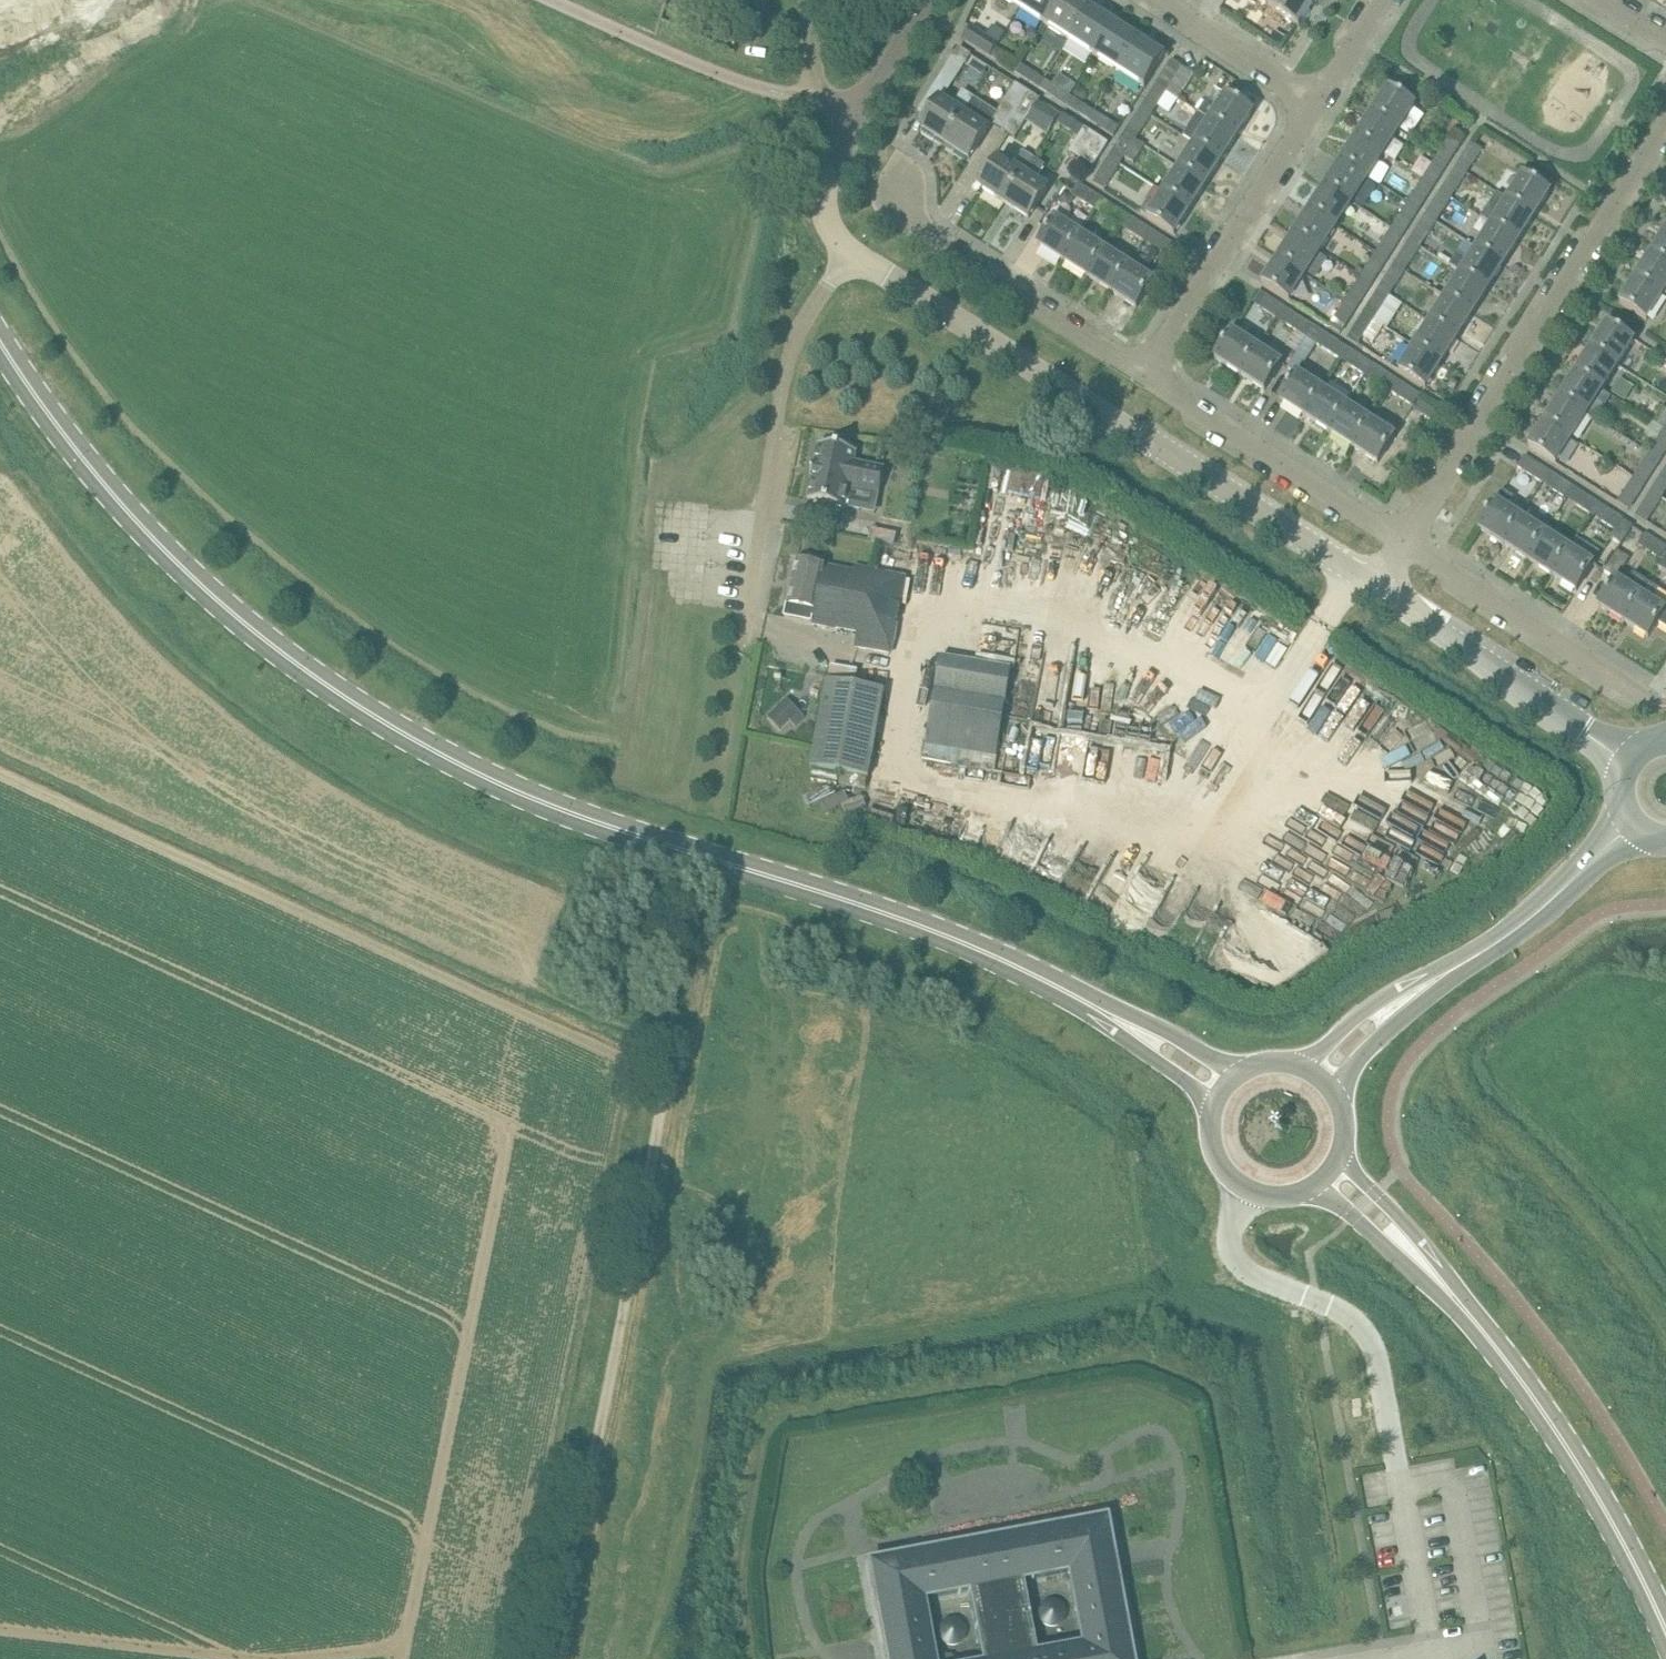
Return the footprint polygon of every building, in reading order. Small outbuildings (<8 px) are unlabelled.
[(684,17),(695,0),(674,0),(669,7),(684,17)] [(1045,23),(1060,0),(1026,0),(1021,8),(1045,23)] [(1070,39),(1090,7),(1079,0),(1060,0),(1045,23),(1070,39)] [(1313,0),(1271,0),(1267,6),(1299,27),(1315,1),(1313,0)] [(1070,39),(1095,55),(1115,23),(1090,7),(1070,39)] [(715,15),(710,38),(727,42),(733,19),(715,15)] [(1095,55),(1120,71),(1140,39),(1115,23),(1095,55)] [(965,41),(990,57),(996,48),(998,44),(973,29),(965,41)] [(1140,39),(1120,71),(1145,87),(1165,55),(1140,39)] [(1015,72),(1020,64),(1029,50),(1024,46),(1014,60),(996,48),(990,57),(1015,72)] [(959,47),(941,75),(953,83),(971,55),(959,47)] [(1172,60),(1156,85),(1167,92),(1183,67),(1172,60)] [(1015,72),(1039,88),(1045,80),(1020,64),(1015,72)] [(1194,74),(1183,67),(1167,92),(1168,93),(1178,99),(1194,74)] [(1064,104),(1070,96),(1075,87),(1063,79),(1057,88),(1045,80),(1039,88),(1064,104)] [(975,99),(946,144),(969,158),(988,130),(991,124),(1003,131),(1029,92),(1016,84),(998,114),(975,99)] [(1156,85),(1141,109),(1153,116),(1168,93),(1167,92),(1156,85)] [(1389,88),(1373,112),(1400,129),(1416,105),(1389,88)] [(922,128),(946,144),(975,99),(963,91),(952,107),(940,99),(929,117),(922,128)] [(1040,99),(1029,92),(1003,131),(1014,138),(1025,122),(1040,99)] [(929,117),(940,99),(930,93),(919,111),(929,117)] [(1206,100),(1199,111),(1238,136),(1253,112),(1227,95),(1219,107),(1206,100)] [(1064,104),(1089,120),(1094,112),(1070,96),(1064,104)] [(1141,109),(1125,133),(1137,141),(1153,116),(1141,109)] [(1210,120),(1195,144),(1222,161),(1238,136),(1199,111),(1198,112),(1210,120)] [(1094,112),(1089,120),(1114,136),(1119,127),(1094,112)] [(1373,112),(1358,137),(1384,154),(1400,129),(1373,112)] [(1070,151),(1094,166),(1109,143),(1085,128),(1070,151)] [(1454,130),(1443,149),(1453,155),(1465,136),(1454,130)] [(1125,133),(1109,158),(1121,165),(1126,158),(1134,163),(1145,146),(1137,141),(1125,133)] [(1358,137),(1342,161),(1368,178),(1384,154),(1358,137)] [(1472,142),(1457,167),(1467,173),(1473,164),(1487,172),(1497,157),(1487,150),(1491,143),(1483,138),(1478,146),(1472,142)] [(1195,144),(1179,168),(1206,185),(1222,161),(1195,144)] [(1443,149),(1423,179),(1433,186),(1453,155),(1443,149)] [(982,187),(1005,203),(1034,157),(1025,152),(1015,168),(1000,158),(982,187)] [(1034,157),(1005,203),(1029,218),(1048,189),(1036,181),(1046,165),(1034,157)] [(1121,165),(1109,158),(1093,182),(1105,190),(1121,165)] [(1342,161),(1326,185),(1353,203),(1368,178),(1342,161)] [(1457,167),(1441,191),(1452,198),(1467,173),(1457,167)] [(1179,168),(1163,192),(1190,210),(1206,185),(1179,168)] [(1497,191),(1497,192),(1535,216),(1550,192),(1524,175),(1509,199),(1497,191)] [(1423,179),(1407,204),(1418,211),(1434,186),(1433,186),(1423,179)] [(1073,195),(1096,210),(1103,199),(1080,184),(1073,195)] [(1326,186),(1310,210),(1337,227),(1353,203),(1326,186)] [(1067,187),(1060,197),(1064,199),(1070,199),(1074,192),(1067,187)] [(1441,191),(1426,216),(1436,222),(1452,198),(1441,191)] [(1190,210),(1163,192),(1155,204),(1148,199),(1140,212),(1175,234),(1190,210)] [(1480,217),(1492,224),(1519,241),(1535,216),(1497,192),(1480,217)] [(1096,210),(1120,226),(1127,215),(1103,199),(1096,210)] [(1407,204),(1392,228),(1403,235),(1418,211),(1407,204)] [(1354,218),(1380,235),(1385,226),(1360,209),(1354,218)] [(1310,210),(1295,234),(1321,251),(1337,227),(1310,210)] [(1120,226),(1145,241),(1152,231),(1127,215),(1120,226)] [(1426,216),(1410,240),(1420,247),(1436,222),(1426,216)] [(1038,245),(1063,261),(1080,234),(1056,218),(1038,245)] [(1492,224),(1477,248),(1504,265),(1519,241),(1492,224)] [(1392,228),(1376,253),(1387,260),(1403,235),(1392,228)] [(1152,231),(1145,241),(1169,257),(1176,247),(1152,231)] [(1652,254),(1665,263),(1665,231),(1652,254)] [(1063,261),(1088,276),(1105,250),(1080,234),(1063,261)] [(1295,234),(1279,259),(1305,276),(1321,251),(1295,234)] [(1410,240),(1394,265),(1405,271),(1420,247),(1410,240)] [(1459,254),(1450,266),(1488,290),(1504,265),(1477,248),(1469,261),(1459,254)] [(1088,276),(1112,292),(1129,266),(1105,250),(1088,276)] [(1376,253),(1361,277),(1372,285),(1387,260),(1376,253)] [(1636,278),(1663,295),(1665,290),(1665,263),(1652,254),(1636,278)] [(1305,276),(1279,259),(1263,283),(1290,300),(1305,276)] [(1394,265),(1379,289),(1389,296),(1405,271),(1394,265)] [(1129,266),(1112,292),(1137,308),(1154,281),(1129,266)] [(1446,296),(1446,297),(1473,314),(1488,290),(1450,266),(1435,288),(1446,296)] [(1361,277),(1345,302),(1357,309),(1372,285),(1361,277)] [(1663,295),(1636,278),(1620,303),(1647,320),(1663,295)] [(1389,296),(1379,289),(1363,314),(1374,320),(1389,296)] [(1252,302),(1276,318),(1283,307),(1258,291),(1252,302)] [(1446,297),(1430,322),(1457,339),(1473,314),(1446,297)] [(1345,302),(1330,326),(1341,333),(1357,309),(1345,302)] [(1283,307),(1276,318),(1297,331),(1301,334),(1313,341),(1320,331),(1308,323),(1283,307)] [(1374,320),(1363,314),(1348,338),(1365,349),(1374,335),(1390,345),(1397,335),(1374,320)] [(1430,322),(1414,346),(1442,364),(1457,339),(1430,322)] [(1607,324),(1592,348),(1619,365),(1634,340),(1607,324)] [(1215,358),(1240,374),(1257,348),(1232,332),(1215,358)] [(1281,354),(1292,361),(1306,339),(1296,332),(1281,354)] [(1442,364),(1414,346),(1407,358),(1399,353),(1391,366),(1426,388),(1442,364)] [(1257,348),(1240,374),(1265,390),(1282,364),(1257,348)] [(1592,348),(1576,373),(1603,390),(1619,365),(1592,348)] [(1365,375),(1390,391),(1397,380),(1372,365),(1365,375)] [(1280,400),(1305,416),(1322,389),(1297,373),(1280,400)] [(1576,373),(1561,397),(1587,414),(1603,390),(1576,373)] [(1397,380),(1390,391),(1414,406),(1421,396),(1397,380)] [(1305,416),(1329,432),(1346,405),(1322,389),(1305,416)] [(1561,397),(1545,422),(1572,439),(1587,414),(1561,397)] [(1422,401),(1416,410),(1432,420),(1438,411),(1422,401)] [(1329,432),(1354,447),(1371,421),(1346,405),(1329,432)] [(1665,428),(1665,429),(1665,409),(1663,407),(1654,421),(1665,428)] [(1371,421),(1354,447),(1378,463),(1395,437),(1371,421)] [(1572,439),(1545,422),(1529,447),(1556,463),(1572,439)] [(1649,453),(1659,460),(1665,450),(1665,429),(1665,428),(1649,453)] [(813,479),(808,501),(845,508),(850,487),(880,493),(885,469),(855,463),(857,452),(820,444),(815,466),(813,466),(811,478),(813,479)] [(1649,453),(1633,478),(1644,485),(1659,460),(1649,453)] [(1518,467),(1542,482),(1549,472),(1524,456),(1518,467)] [(1651,491),(1662,497),(1665,491),(1665,468),(1651,491)] [(1542,482),(1567,498),(1573,488),(1549,472),(1542,482)] [(1644,485),(1633,478),(1617,503),(1628,510),(1644,485)] [(1567,498),(1591,514),(1598,504),(1573,488),(1567,498)] [(1478,528),(1503,544),(1521,516),(1508,508),(1514,498),(1503,490),(1478,528)] [(1662,497),(1651,491),(1636,515),(1647,522),(1662,497)] [(1605,508),(1599,518),(1617,530),(1612,538),(1622,545),(1634,527),(1623,520),(1605,508)] [(889,534),(924,540),(928,518),(893,512),(889,534)] [(1503,544),(1527,559),(1545,532),(1521,516),(1503,544)] [(1527,559),(1552,575),(1570,548),(1545,532),(1527,559)] [(1663,559),(1665,555),(1665,547),(1646,534),(1640,544),(1663,559)] [(1570,548),(1552,575),(1577,591),(1594,563),(1570,548)] [(1630,559),(1618,551),(1604,573),(1615,580),(1617,580),(1630,559)] [(787,604),(787,605),(785,618),(807,622),(858,634),(855,647),(886,655),(893,643),(905,580),(854,567),(852,571),(796,559),(787,604)] [(1648,583),(1633,573),(1625,586),(1617,580),(1615,580),(1599,605),(1624,621),(1648,583)] [(1624,621),(1649,637),(1658,623),(1665,628),(1665,608),(1665,610),(1664,611),(1651,602),(1659,589),(1648,583),(1624,621)] [(924,761),(994,772),(1010,667),(940,657),(924,761)] [(806,779),(837,785),(840,773),(867,778),(884,693),(827,681),(806,779)] [(787,698),(767,717),(779,729),(789,719),(796,727),(805,718),(787,698)] [(1106,1519),(869,1563),(887,1658),(1132,1658),(1106,1519)]
